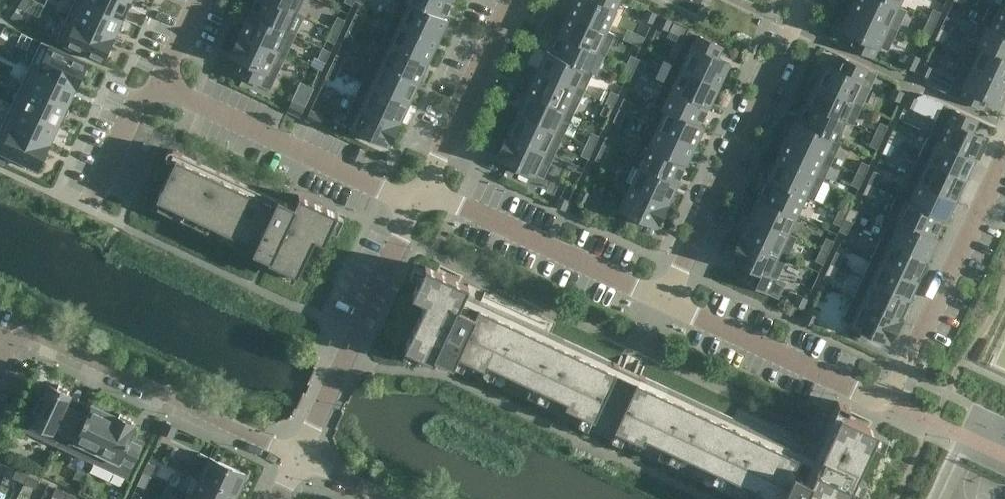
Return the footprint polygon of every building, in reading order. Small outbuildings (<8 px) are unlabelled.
[(32,0),(22,0),(18,5),(26,10),(32,0)] [(113,36),(122,17),(85,0),(76,20),(113,37),(113,36)] [(130,0),(85,0),(122,17),(130,0)] [(295,11),(273,0),(256,0),(249,13),(295,34),(295,33),(286,29),(295,11)] [(295,11),(300,0),(273,0),(295,11)] [(447,19),(406,0),(400,0),(392,17),(437,39),(447,19)] [(451,0),(406,0),(447,19),(447,18),(444,17),(451,0)] [(568,13),(614,34),(614,33),(605,29),(619,0),(574,0),(568,13)] [(897,6),(885,0),(855,0),(851,8),(896,29),(905,10),(897,6)] [(1000,6),(991,2),(991,3),(1004,9),(1004,0),(1003,0),(1000,6)] [(991,3),(981,22),(1004,33),(1004,9),(991,3)] [(887,49),(896,29),(851,8),(841,28),(853,34),(847,46),(872,57),(878,45),(887,49)] [(933,8),(927,20),(935,23),(940,12),(933,8)] [(652,23),(656,13),(647,9),(643,18),(652,23)] [(295,34),(249,13),(241,32),(286,53),(295,34)] [(363,17),(355,13),(350,24),(358,28),(363,17)] [(614,34),(568,13),(559,33),(604,54),(614,34)] [(340,31),(345,20),(337,16),(332,28),(340,31)] [(657,25),(667,30),(671,20),(662,16),(657,25)] [(946,16),(940,27),(948,31),(953,19),(946,16)] [(427,60),(437,39),(392,17),(382,39),(427,60)] [(102,61),(113,37),(76,20),(65,43),(102,61)] [(930,35),(935,23),(927,20),(922,31),(930,35)] [(981,22),(981,23),(987,26),(978,44),(973,41),(972,42),(1004,57),(1004,33),(981,22)] [(352,39),(358,28),(350,24),(345,36),(352,39)] [(630,26),(626,36),(643,42),(647,33),(630,26)] [(943,42),(948,31),(940,27),(935,39),(943,42)] [(334,43),(340,31),(332,28),(327,39),(334,43)] [(688,30),(673,62),(719,83),(728,63),(716,57),(722,45),(688,30)] [(270,87),(286,53),(241,32),(230,54),(242,60),(236,71),(270,87)] [(604,54),(559,33),(550,52),(547,50),(547,51),(595,73),(604,54)] [(418,80),(427,60),(382,39),(373,59),(418,80)] [(972,42),(964,61),(1004,80),(1004,57),(972,42)] [(50,45),(39,68),(76,86),(87,62),(50,45)] [(325,62),(330,51),(323,48),(317,59),(325,62)] [(595,73),(547,51),(538,70),(583,91),(592,73),(595,74),(595,73)] [(914,70),(920,57),(910,53),(904,66),(914,70)] [(344,58),(336,54),(331,66),(338,69),(344,58)] [(633,70),(639,58),(631,55),(625,66),(633,70)] [(825,63),(816,84),(861,105),(876,72),(842,57),(837,69),(825,63)] [(646,62),(639,58),(633,70),(641,74),(646,62)] [(408,102),(418,80),(373,59),(363,80),(408,102)] [(1004,90),(1004,80),(964,61),(949,93),(982,109),(988,97),(999,102),(1004,90)] [(708,105),(719,83),(673,62),(663,84),(708,105)] [(919,73),(928,77),(933,68),(923,63),(919,73)] [(333,81),(338,69),(331,66),(325,77),(333,81)] [(628,81),(633,70),(625,66),(620,78),(628,81)] [(75,87),(76,86),(39,68),(30,88),(66,105),(75,86),(75,87)] [(583,91),(538,70),(528,92),(573,113),(583,91)] [(636,85),(641,74),(633,70),(628,81),(636,85)] [(301,78),(296,94),(310,99),(315,83),(301,78)] [(399,121),(408,102),(363,80),(353,100),(399,121)] [(700,124),(708,105),(663,84),(654,103),(703,126),(703,125),(700,124)] [(861,105),(816,84),(807,102),(852,123),(861,105)] [(899,101),(903,92),(894,87),(889,97),(899,101)] [(66,105),(30,88),(21,107),(57,125),(66,105)] [(600,88),(596,97),(604,101),(608,92),(600,88)] [(611,90),(605,102),(613,105),(618,94),(611,90)] [(573,113),(528,92),(518,112),(564,133),(573,113)] [(904,104),(914,108),(918,99),(909,94),(904,104)] [(263,97),(256,112),(279,123),(286,108),(263,97)] [(624,98),(618,109),(626,113),(631,101),(624,98)] [(388,144),(399,121),(353,100),(343,123),(353,127),(352,130),(364,136),(365,133),(388,144)] [(287,110),(300,116),(305,107),(292,101),(287,110)] [(608,117),(613,105),(605,102),(600,113),(608,117)] [(852,124),(852,123),(807,102),(798,121),(795,120),(840,141),(840,140),(835,138),(843,120),(852,124)] [(703,126),(654,103),(654,104),(657,106),(648,123),(694,145),(703,126)] [(944,104),(928,136),(974,157),(983,137),(972,131),(977,120),(944,104)] [(48,143),(57,125),(21,107),(11,127),(48,144),(49,143),(48,143)] [(310,109),(306,119),(319,125),(323,115),(310,109)] [(621,124),(626,113),(618,109),(613,121),(621,124)] [(564,133),(518,112),(508,133),(553,154),(564,133)] [(840,141),(795,120),(785,140),(831,161),(840,141)] [(880,122),(874,133),(882,137),(887,126),(880,122)] [(685,163),(694,145),(648,123),(640,142),(685,163)] [(37,168),(48,144),(11,127),(0,151),(12,156),(10,160),(24,166),(26,163),(37,168)] [(887,141),(895,144),(899,146),(904,135),(893,129),(887,141)] [(591,132),(586,143),(594,147),(599,135),(591,132)] [(543,177),(553,154),(508,133),(498,156),(521,166),(519,170),(531,175),(533,172),(543,177)] [(877,148),(882,137),(874,133),(869,145),(877,148)] [(606,136),(600,147),(608,151),(613,140),(606,136)] [(965,177),(974,157),(928,136),(919,156),(965,177)] [(831,161),(785,140),(777,158),(822,179),(831,161)] [(890,156),(895,144),(887,141),(882,152),(890,156)] [(676,183),(685,163),(640,142),(639,143),(648,147),(640,165),(631,161),(676,183)] [(588,158),(594,147),(586,143),(581,155),(588,158)] [(603,162),(608,151),(600,147),(595,159),(603,162)] [(278,198),(178,152),(156,199),(217,227),(255,245),(252,251),(268,259),(267,260),(297,274),(314,237),(324,242),(337,212),(298,194),(293,205),(278,198)] [(954,199),(965,177),(919,156),(909,177),(954,199)] [(822,179),(777,158),(768,178),(813,199),(822,179)] [(667,202),(676,183),(631,161),(622,181),(667,202)] [(861,161),(856,173),(864,176),(869,165),(861,161)] [(873,171),(868,182),(876,186),(881,174),(873,171)] [(858,188),(864,176),(856,173),(851,184),(858,188)] [(945,218),(954,199),(909,177),(900,196),(897,195),(897,196),(945,218)] [(813,200),(813,199),(768,178),(759,198),(795,215),(804,196),(813,200)] [(656,225),(667,202),(622,181),(621,182),(630,186),(620,208),(621,208),(620,212),(632,217),(633,214),(656,225)] [(870,197),(876,186),(868,182),(863,194),(870,197)] [(591,193),(581,188),(575,201),(585,206),(591,193)] [(564,210),(569,200),(560,196),(555,205),(564,210)] [(945,219),(945,218),(897,196),(888,215),(936,238),(936,237),(933,236),(942,217),(945,219)] [(787,232),(795,215),(759,198),(750,216),(795,237),(796,236),(787,232)] [(844,199),(838,211),(846,214),(849,207),(851,203),(844,199)] [(849,207),(846,214),(844,219),(852,222),(857,211),(849,207)] [(844,219),(846,214),(838,211),(833,222),(841,226),(844,219)] [(927,257),(936,238),(888,215),(887,216),(890,217),(882,236),(927,257)] [(795,237),(750,216),(741,236),(786,257),(795,237)] [(847,234),(852,222),(844,219),(841,226),(839,230),(847,234)] [(776,278),(786,257),(741,236),(730,258),(745,265),(739,278),(778,296),(785,282),(776,278)] [(917,279),(927,257),(882,236),(872,258),(917,279)] [(826,237),(821,249),(828,252),(833,241),(826,237)] [(823,264),(828,252),(821,249),(815,260),(823,264)] [(836,251),(830,263),(838,266),(843,255),(836,251)] [(908,299),(917,279),(872,258),(862,277),(908,299)] [(833,278),(838,266),(830,263),(825,274),(833,278)] [(635,371),(622,365),(618,363),(613,361),(551,331),(550,331),(482,300),(481,299),(464,292),(467,285),(438,271),(437,271),(425,266),(411,295),(425,301),(404,347),(407,349),(433,361),(435,357),(452,364),(741,498),(846,498),(878,431),(847,417),(846,416),(845,416),(844,415),(823,459),(814,455),(813,454),(803,450),(797,447),(645,376),(640,374),(635,371)] [(899,318),(908,299),(862,277),(853,297),(899,318)] [(807,298),(798,293),(793,303),(803,307),(807,298)] [(888,341),(899,318),(853,297),(843,320),(853,324),(851,328),(864,333),(865,330),(888,341)] [(817,316),(807,311),(803,321),(813,325),(817,316)] [(59,444),(75,411),(64,405),(69,394),(68,393),(69,390),(59,385),(57,388),(46,383),(44,387),(43,387),(43,388),(42,392),(41,392),(41,393),(34,408),(28,406),(23,417),(28,419),(28,420),(63,435),(58,444),(59,444)] [(93,460),(114,415),(99,408),(99,407),(98,408),(95,406),(95,405),(94,405),(91,404),(86,416),(75,411),(59,444),(93,460)] [(118,417),(114,415),(93,460),(127,476),(143,443),(131,437),(133,432),(134,433),(134,432),(136,428),(136,427),(137,426),(132,423),(133,420),(120,413),(118,417)] [(172,437),(177,427),(166,421),(161,432),(172,437)] [(200,452),(191,473),(236,494),(246,474),(200,452)] [(148,462),(143,473),(150,476),(156,465),(148,462)] [(25,482),(28,475),(17,469),(13,477),(25,482)] [(145,488),(150,476),(143,473),(137,484),(145,488)] [(236,494),(191,473),(190,474),(199,478),(191,495),(188,493),(188,494),(199,498),(234,498),(236,494)] [(39,480),(28,475),(25,482),(36,488),(39,480)] [(67,493),(56,488),(52,495),(60,498),(64,498),(67,493)] [(188,494),(179,490),(175,498),(199,498),(188,494)]
